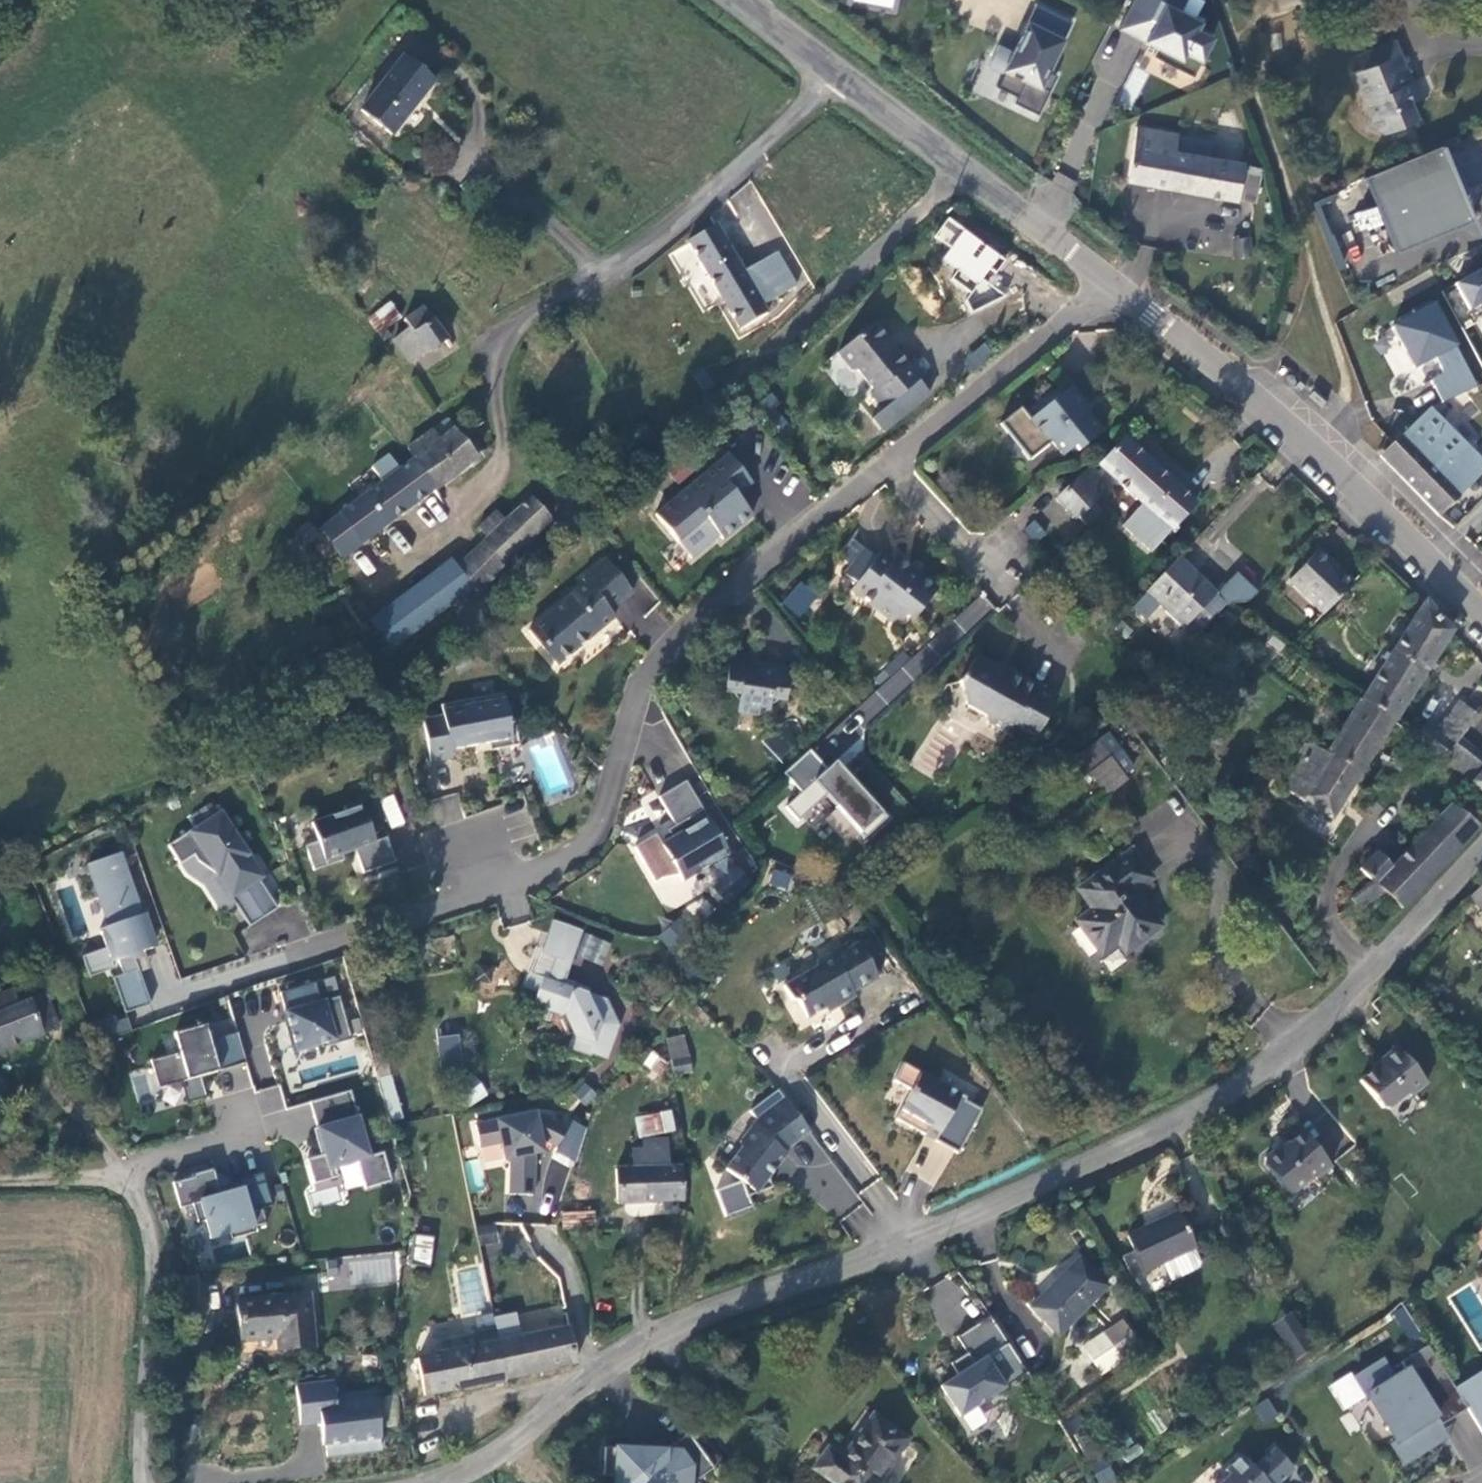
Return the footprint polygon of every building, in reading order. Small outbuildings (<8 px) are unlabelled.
[(1116,29),(1144,43),(1146,41),(1158,47),(1152,57),(1194,78),(1205,55),(1214,37),(1198,29),(1202,21),(1181,10),(1186,0),(1131,0),(1116,29)] [(1072,24),(1036,6),(1028,24),(1024,23),(1015,41),(1024,45),(1018,57),(999,48),(989,70),(1003,76),(997,89),(1017,99),(1014,106),(1037,117),(1056,78),(1048,74),(1072,24)] [(1406,67),(1395,39),(1355,55),(1361,68),(1373,63),(1379,78),(1406,67)] [(361,111),(391,135),(411,109),(432,82),(402,59),(381,85),(361,111)] [(1416,91),(1406,67),(1379,78),(1373,63),(1361,68),(1353,72),(1371,116),(1367,127),(1383,133),(1419,118),(1412,102),(1409,94),(1416,91)] [(1416,91),(1409,94),(1412,102),(1420,99),(1416,91)] [(1177,135),(1136,127),(1127,180),(1235,200),(1235,199),(1253,202),(1260,167),(1242,164),(1242,163),(1174,150),(1177,135)] [(1442,143),(1363,175),(1395,251),(1473,218),(1442,143)] [(1481,222),(1481,186),(1465,193),(1478,223),(1481,222)] [(1001,262),(960,229),(949,220),(934,239),(949,251),(940,262),(955,273),(950,279),(973,297),(976,294),(1001,262)] [(718,222),(715,224),(687,240),(737,328),(768,311),(764,304),(804,282),(784,247),(745,269),(718,222)] [(1235,257),(1250,255),(1248,237),(1233,239),(1235,257)] [(1455,284),(1469,310),(1481,303),(1481,269),(1455,284)] [(400,318),(390,304),(378,292),(359,306),(384,341),(391,336),(386,329),(400,318)] [(1481,387),(1435,293),(1385,317),(1401,350),(1412,372),(1440,358),(1448,374),(1430,383),(1442,406),(1481,387)] [(409,364),(447,339),(422,307),(404,321),(410,329),(393,342),(409,364)] [(1293,313),(1282,310),(1278,322),(1289,325),(1293,313)] [(870,394),(882,410),(917,382),(925,375),(912,360),(906,364),(894,348),(892,350),(885,341),(887,340),(873,323),(836,353),(851,372),(858,372),(873,391),(870,394)] [(996,359),(984,344),(963,361),(975,376),(996,359)] [(928,395),(917,382),(882,410),(871,419),(881,433),(928,395)] [(1371,421),(1393,443),(1402,434),(1437,469),(1464,443),(1407,386),(1391,402),(1371,421)] [(1085,414),(1089,411),(1079,398),(1069,387),(1028,421),(1019,408),(1000,422),(1011,435),(1028,456),(1046,442),(1051,443),(1058,451),(1063,457),(1075,448),(1077,451),(1101,432),(1085,414)] [(1327,400),(1315,389),(1309,396),(1322,407),(1327,400)] [(406,449),(413,459),(434,490),(455,475),(477,457),(446,419),(406,449)] [(1393,443),(1380,456),(1439,516),(1481,473),(1481,462),(1464,443),(1437,469),(1402,434),(1393,443)] [(1195,505),(1123,440),(1098,467),(1139,506),(1121,526),(1151,550),(1167,532),(1172,531),(1195,505)] [(750,515),(734,496),(749,483),(725,455),(653,516),(689,560),(717,536),(721,540),(750,515)] [(359,498),(318,527),(322,533),(340,557),(341,558),(434,490),(413,459),(409,462),(391,475),(383,465),(368,476),(376,486),(359,498)] [(1094,503),(1110,489),(1089,467),(1069,486),(1066,482),(1063,480),(1061,479),(1060,479),(1059,480),(1057,481),(1056,482),(1055,484),(1054,486),(1054,487),(1054,489),(1055,491),(1056,493),(1059,495),(1056,498),(1076,519),(1078,516),(1087,526),(1102,512),(1094,503)] [(502,565),(551,519),(531,499),(505,523),(488,539),(483,543),(502,565)] [(488,539),(505,523),(495,513),(478,528),(488,539)] [(305,543),(316,534),(306,521),(295,531),(303,540),(305,543)] [(1047,531),(1039,525),(1030,534),(1038,541),(1047,531)] [(293,549),(303,540),(295,531),(285,539),(293,549)] [(327,566),(340,557),(322,533),(310,542),(327,566)] [(499,567),(502,565),(483,543),(456,568),(479,593),(500,568),(499,567)] [(1323,614),(1351,585),(1328,563),(1330,560),(1318,549),(1288,581),(1323,614)] [(895,557),(892,561),(881,553),(876,559),(865,550),(845,574),(857,584),(852,589),(857,593),(876,608),(885,597),(909,616),(914,620),(937,590),(895,557)] [(1183,629),(1217,593),(1179,557),(1141,597),(1135,603),(1149,617),(1159,606),(1183,629)] [(528,631),(556,666),(591,637),(588,633),(594,628),(597,632),(614,618),(609,612),(632,593),(605,560),(581,580),(584,584),(587,587),(566,605),(563,601),(528,631)] [(1353,582),(1330,560),(1328,563),(1351,585),(1353,582)] [(390,649),(471,589),(450,561),(369,621),(390,649)] [(1257,593),(1237,574),(1217,595),(1228,605),(1248,602),(1257,593)] [(799,618),(818,595),(799,580),(781,603),(799,618)] [(584,584),(563,601),(566,605),(587,587),(584,584)] [(893,621),(909,616),(885,597),(876,608),(893,621)] [(1392,721),(1452,631),(1424,601),(1383,664),(1359,700),(1392,721)] [(594,628),(588,633),(591,637),(597,632),(594,628)] [(920,646),(916,663),(936,667),(939,649),(920,646)] [(1012,723),(1036,736),(1057,696),(1035,684),(1029,681),(1026,685),(975,657),(963,680),(960,679),(958,683),(960,684),(966,705),(985,715),(987,724),(1006,734),(1012,723)] [(751,666),(752,662),(729,659),(725,691),(740,693),(737,710),(769,714),(771,697),(786,699),(789,676),(789,671),(751,666)] [(509,720),(504,694),(441,706),(443,717),(423,721),(424,727),(430,763),(452,758),(451,751),(489,744),(490,751),(520,746),(515,719),(509,720)] [(1362,770),(1392,721),(1359,700),(1326,755),(1309,745),(1282,788),(1331,820),(1362,770)] [(1460,738),(1477,716),(1458,701),(1434,730),(1454,746),(1460,738)] [(1443,759),(1454,746),(1434,730),(1426,723),(1414,738),(1443,759)] [(1123,776),(1134,768),(1109,734),(1077,758),(1106,797),(1127,781),(1123,776)] [(1481,772),(1481,756),(1460,738),(1454,746),(1443,759),(1472,783),(1481,772)] [(825,768),(808,750),(796,760),(782,772),(786,777),(799,792),(784,807),(788,811),(797,820),(824,796),(857,833),(880,811),(835,760),(825,768)] [(1472,783),(1481,794),(1481,772),(1472,783)] [(686,780),(659,796),(674,822),(675,825),(667,830),(672,838),(662,844),(656,833),(634,846),(654,881),(660,878),(678,873),(682,880),(729,853),(686,780)] [(391,829),(405,824),(394,794),(380,800),(391,829)] [(457,794),(430,799),(435,826),(462,820),(457,794)] [(386,838),(374,842),(360,801),(343,807),(345,812),(311,824),(317,842),(304,847),(313,871),(343,860),(341,855),(354,850),(362,873),(395,862),(386,838)] [(1403,910),(1479,828),(1451,806),(1437,821),(1392,868),(1376,853),(1359,870),(1372,882),(1349,899),(1361,909),(1385,892),(1403,910)] [(198,862),(215,874),(234,903),(249,926),(277,908),(259,879),(263,877),(220,810),(167,845),(180,864),(193,855),(198,862)] [(674,822),(656,833),(662,844),(672,838),(667,830),(675,825),(674,822)] [(1077,922),(1103,955),(1118,943),(1125,952),(1160,925),(1134,891),(1152,877),(1131,850),(1078,890),(1093,910),(1077,922)] [(139,955),(140,953),(141,951),(152,947),(119,851),(85,862),(107,924),(97,928),(104,946),(80,955),(87,976),(112,967),(110,961),(116,959),(121,973),(111,977),(123,1012),(149,1003),(134,958),(136,957),(137,956),(139,955)] [(221,912),(234,903),(215,874),(198,862),(193,855),(180,864),(186,873),(203,886),(221,912)] [(736,866),(712,888),(723,899),(747,878),(736,866)] [(767,885),(787,890),(792,873),(772,868),(767,885)] [(1470,897),(1481,909),(1481,885),(1470,897)] [(565,921),(554,947),(567,953),(577,957),(589,931),(565,921)] [(877,977),(857,942),(832,957),(830,953),(816,960),(815,967),(782,985),(790,1000),(796,1001),(806,1018),(835,1001),(838,1005),(854,996),(851,992),(877,977)] [(555,979),(590,995),(592,990),(567,978),(577,957),(567,953),(555,979)] [(556,967),(548,964),(545,974),(552,977),(556,967)] [(543,974),(536,970),(532,980),(539,983),(543,974)] [(618,1027),(609,1003),(590,995),(555,979),(543,974),(539,983),(546,986),(540,999),(570,1013),(577,1031),(570,1045),(587,1053),(588,1050),(604,1058),(618,1027)] [(314,983),(280,993),(289,1021),(285,1022),(293,1052),(322,1043),(323,1048),(352,1039),(339,995),(320,1001),(314,983)] [(43,1034),(42,1033),(59,1027),(46,995),(32,1001),(31,1000),(18,1006),(12,991),(0,995),(0,1051),(43,1034)] [(205,1024),(175,1033),(181,1053),(151,1061),(159,1088),(181,1082),(187,1104),(208,1098),(201,1074),(246,1062),(238,1032),(209,1039),(205,1024)] [(439,1060),(462,1059),(461,1033),(438,1035),(439,1060)] [(684,1035),(664,1039),(672,1076),(692,1072),(684,1035)] [(1379,1059),(1357,1078),(1379,1104),(1385,1105),(1402,1091),(1408,1092),(1424,1079),(1394,1043),(1377,1057),(1379,1059)] [(659,1074),(666,1060),(650,1051),(642,1065),(659,1074)] [(937,1081),(903,1062),(893,1080),(911,1090),(902,1106),(895,1119),(924,1135),(929,1127),(939,1132),(934,1141),(956,1153),(981,1110),(964,1101),(966,1097),(937,1081)] [(392,1074),(379,1077),(390,1118),(402,1115),(392,1074)] [(468,1106),(488,1094),(476,1075),(457,1086),(468,1106)] [(587,1106),(597,1091),(578,1079),(569,1094),(587,1106)] [(254,1093),(263,1117),(286,1109),(277,1084),(254,1093)] [(349,1090),(309,1102),(324,1154),(308,1158),(315,1182),(338,1175),(336,1167),(357,1161),(365,1188),(391,1181),(383,1154),(369,1158),(349,1090)] [(798,1140),(775,1110),(759,1123),(755,1128),(752,1126),(741,1141),(742,1148),(725,1172),(741,1184),(748,1199),(773,1189),(769,1178),(767,1174),(772,1165),(776,1168),(787,1153),(784,1150),(798,1140)] [(535,1112),(475,1123),(480,1146),(500,1142),(504,1158),(510,1156),(508,1193),(532,1194),(533,1153),(542,1151),(539,1137),(556,1146),(566,1129),(535,1112)] [(674,1130),(670,1112),(636,1119),(640,1137),(674,1130)] [(1316,1179),(1331,1167),(1302,1132),(1280,1150),(1274,1150),(1264,1158),(1263,1164),(1289,1195),(1310,1178),(1316,1179)] [(618,1203),(683,1200),(681,1166),(669,1166),(667,1139),(644,1140),(644,1150),(633,1150),(634,1168),(617,1169),(618,1203)] [(776,1168),(772,1165),(767,1174),(769,1178),(776,1168)] [(193,1177),(173,1183),(180,1208),(193,1205),(198,1221),(207,1218),(212,1237),(230,1232),(232,1239),(257,1232),(255,1225),(267,1222),(262,1207),(271,1204),(263,1173),(230,1182),(231,1185),(218,1189),(213,1168),(192,1174),(193,1177)] [(562,1220),(563,1227),(595,1226),(594,1211),(570,1212),(570,1208),(565,1208),(566,1190),(551,1188),(548,1217),(562,1220)] [(1126,1236),(1143,1272),(1161,1263),(1194,1248),(1195,1247),(1179,1214),(1148,1229),(1146,1227),(1126,1236)] [(410,1262),(431,1264),(434,1235),(413,1233),(410,1262)] [(1201,1262),(1194,1248),(1161,1263),(1170,1282),(1198,1269),(1201,1262)] [(395,1254),(344,1254),(344,1284),(395,1284),(395,1254)] [(1052,1292),(1033,1311),(1058,1336),(1107,1286),(1079,1258),(1049,1289),(1052,1292)] [(1025,1302),(1035,1291),(1018,1277),(1008,1289),(1025,1302)] [(308,1295),(237,1302),(241,1340),(278,1336),(280,1349),(313,1345),(312,1332),(308,1295)] [(1402,1307),(1392,1313),(1409,1336),(1418,1330),(1402,1307)] [(1294,1359),(1311,1348),(1289,1314),(1272,1325),(1294,1359)] [(1012,1368),(1021,1363),(989,1315),(956,1337),(966,1353),(950,1363),(957,1375),(940,1386),(959,1416),(1018,1378),(1012,1368)] [(568,1320),(519,1330),(521,1337),(569,1327),(568,1320)] [(1141,1348),(1122,1320),(1082,1347),(1101,1375),(1141,1348)] [(539,1372),(576,1362),(569,1327),(521,1337),(519,1330),(507,1333),(508,1340),(499,1342),(506,1378),(539,1372)] [(476,1336),(478,1346),(466,1348),(464,1338),(452,1341),(454,1351),(418,1358),(424,1395),(506,1378),(499,1342),(498,1342),(496,1332),(476,1336)] [(242,1352),(280,1349),(278,1336),(241,1340),(242,1352)] [(476,1336),(464,1338),(466,1348),(478,1346),(476,1336)] [(1454,1388),(1427,1345),(1400,1362),(1405,1370),(1393,1377),(1382,1359),(1353,1377),(1365,1397),(1367,1395),(1389,1430),(1400,1423),(1407,1434),(1390,1445),(1403,1466),(1435,1446),(1422,1425),(1435,1417),(1440,1425),(1467,1409),(1454,1388)] [(1012,1368),(1018,1378),(1027,1372),(1021,1363),(1012,1368)] [(1468,1379),(1473,1387),(1460,1395),(1455,1388),(1454,1388),(1467,1409),(1481,1433),(1481,1370),(1468,1379)] [(1473,1387),(1468,1379),(1455,1388),(1460,1395),(1473,1387)] [(332,1382),(296,1387),(301,1424),(319,1422),(321,1445),(326,1444),(328,1454),(381,1447),(375,1403),(371,1403),(370,1395),(334,1399),(332,1382)] [(1266,1398),(1253,1406),(1264,1425),(1277,1417),(1266,1398)] [(906,1440),(872,1416),(842,1459),(827,1449),(812,1469),(832,1482),(876,1482),(906,1440)] [(1422,1425),(1435,1446),(1448,1438),(1440,1425),(1435,1417),(1422,1425)] [(1400,1423),(1389,1430),(1396,1441),(1407,1434),(1400,1423)] [(688,1433),(664,1451),(663,1457),(655,1457),(655,1451),(604,1449),(603,1477),(614,1478),(613,1482),(694,1482),(714,1469),(688,1433)] [(1274,1449),(1253,1468),(1241,1455),(1224,1470),(1229,1475),(1220,1482),(1278,1482),(1293,1470),(1274,1449)] [(1094,1471),(1099,1482),(1116,1482),(1117,1482),(1111,1465),(1094,1471)]
